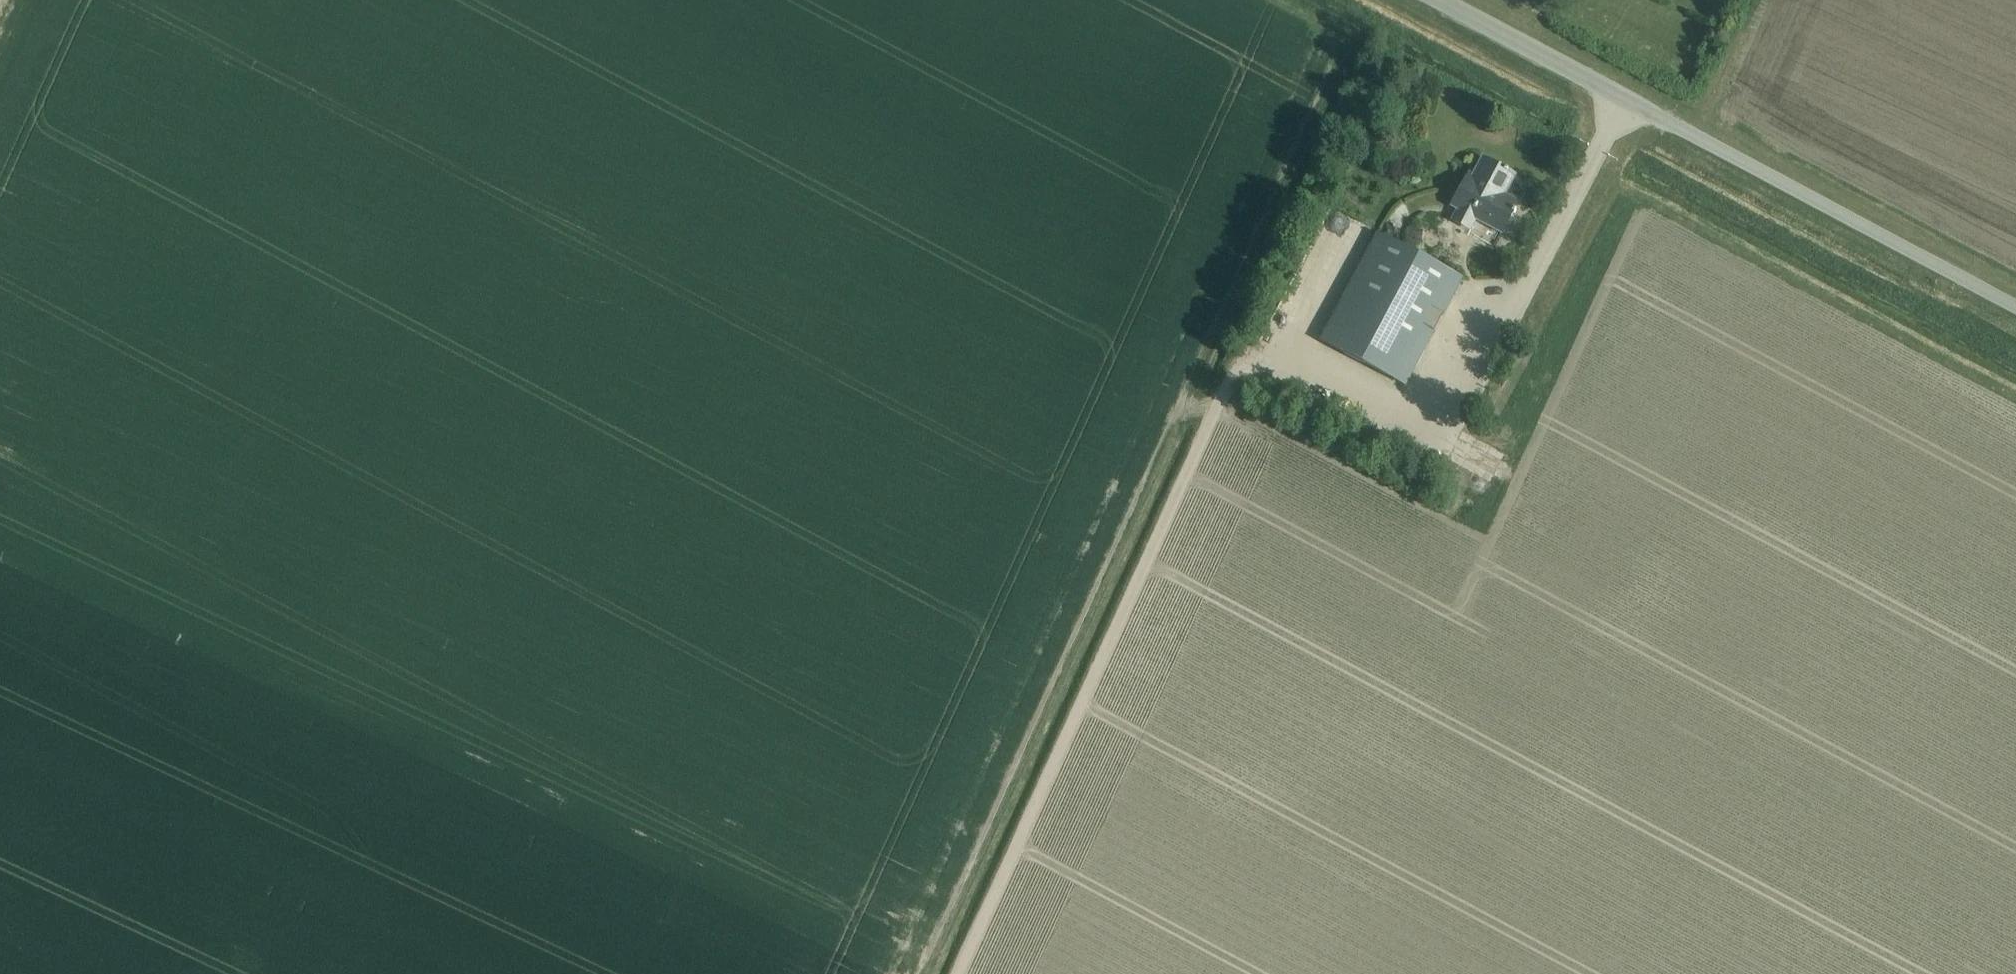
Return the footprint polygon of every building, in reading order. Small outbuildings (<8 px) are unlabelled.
[(1514,210),(1518,203),(1504,195),(1514,176),(1507,172),(1508,170),(1505,169),(1504,170),(1482,158),(1473,176),(1469,174),(1451,206),(1458,209),(1452,220),(1470,229),(1475,219),(1502,233),(1502,232),(1506,234),(1510,232),(1515,223),(1513,219),(1510,217),(1513,213),(1514,213),(1515,210),(1514,210)] [(1405,385),(1462,279),(1376,234),(1320,340),(1405,385)]
